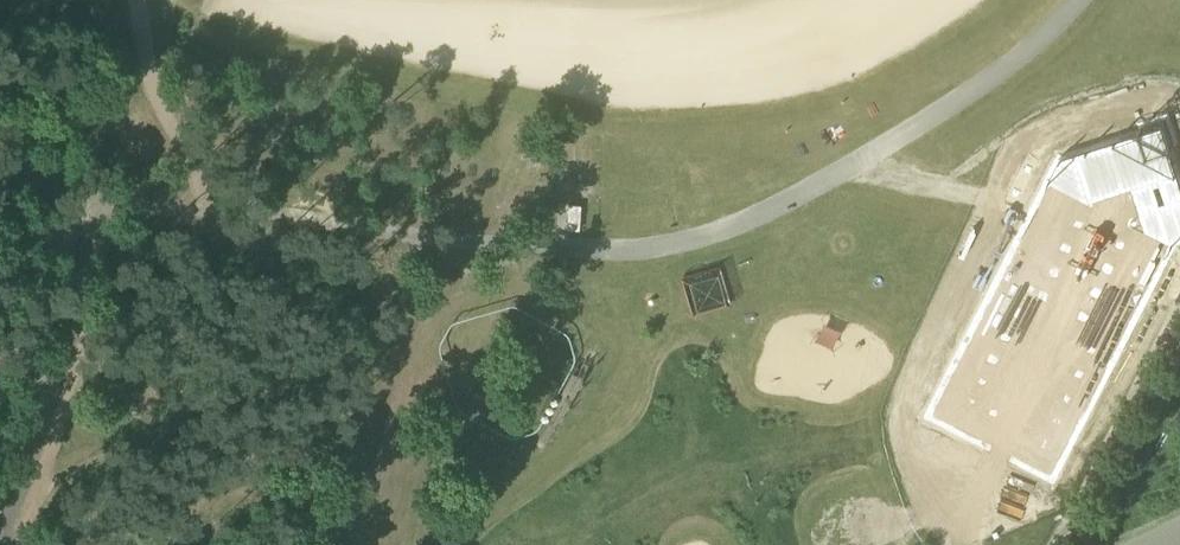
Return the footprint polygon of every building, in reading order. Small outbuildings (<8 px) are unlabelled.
[(795,501),(909,544),(912,544),(1051,224),(1072,219),(1050,134),(1104,0),(1084,0),(1038,110),(937,131),(795,501)] [(568,208),(568,232),(579,232),(580,208),(568,208)] [(822,321),(815,339),(835,347),(842,328),(822,321)]
